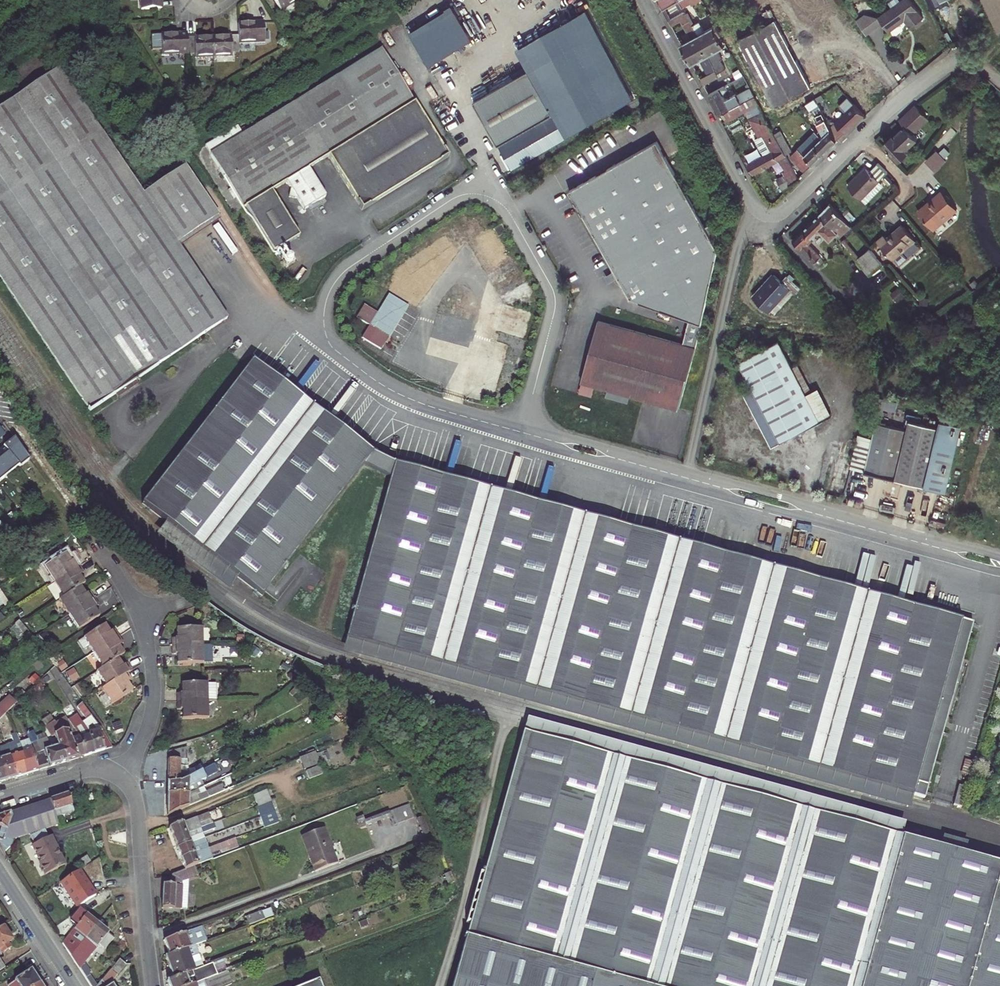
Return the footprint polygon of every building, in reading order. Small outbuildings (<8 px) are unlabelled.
[(161,0),(141,0),(141,10),(162,9),(161,0)] [(299,0),(274,0),(281,11),(299,0)] [(663,10),(679,0),(680,0),(657,0),(663,10)] [(889,31),(905,20),(911,27),(924,17),(911,0),(902,0),(901,0),(892,7),(879,17),(865,14),(859,18),(869,33),(883,22),(889,31)] [(453,6),(410,32),(431,65),(474,39),(453,6)] [(567,137),(636,98),(586,10),(517,49),(529,70),(567,137)] [(685,12),(669,21),(672,26),(681,21),(691,39),(681,44),(687,54),(703,45),(692,25),(685,12)] [(859,18),(856,21),(866,35),(869,33),(859,18)] [(777,22),(775,19),(739,39),(774,105),(811,86),(781,31),(777,22)] [(786,29),(781,19),(777,22),(781,31),(786,29)] [(699,21),(692,25),(703,45),(719,36),(714,26),(705,32),(699,21)] [(264,22),(238,23),(238,36),(239,44),(264,43),(264,22)] [(188,54),(187,38),(187,34),(161,34),(162,55),(188,54)] [(238,36),(213,37),(214,57),(232,56),(232,52),(239,52),(239,44),(238,36)] [(719,36),(703,45),(718,73),(726,69),(721,59),(723,58),(718,49),(725,46),(719,36)] [(213,37),(187,38),(188,54),(195,53),(195,58),(214,57),(213,37)] [(710,73),(700,78),(703,85),(720,76),(718,73),(703,45),(687,54),(692,64),(702,59),(710,73)] [(349,70),(384,122),(414,103),(381,50),(349,70)] [(59,68),(0,108),(0,278),(89,410),(227,318),(182,251),(179,247),(220,219),(185,166),(143,194),(59,68)] [(329,155),(384,122),(349,70),(243,135),(237,126),(206,146),(211,155),(210,155),(243,208),(245,207),(287,181),(291,189),(290,196),(296,199),(297,198),(304,210),(326,197),(308,168),(329,155)] [(499,144),(553,113),(529,70),(474,101),(499,144)] [(720,114),(722,113),(755,96),(751,89),(737,95),(736,94),(725,100),(722,93),(727,88),(725,86),(709,95),(720,114)] [(722,113),(726,121),(759,104),(755,96),(722,113)] [(837,140),(833,131),(815,98),(807,103),(809,108),(814,105),(816,108),(814,109),(817,115),(815,117),(821,128),(817,132),(818,133),(831,146),(837,140)] [(414,103),(384,122),(419,174),(448,157),(414,103)] [(836,123),(845,132),(864,114),(855,104),(836,123)] [(914,134),(930,120),(917,105),(900,120),(905,126),(894,136),(893,135),(884,143),(899,159),(907,151),(905,149),(917,138),(914,134)] [(774,133),(762,112),(750,119),(760,136),(763,134),(773,152),(769,153),(748,164),(753,174),(780,159),(786,170),(784,171),(792,187),(800,179),(786,154),(774,133)] [(553,113),(499,144),(502,149),(512,168),(567,137),(553,113)] [(384,122),(329,155),(362,209),(419,174),(384,122)] [(780,130),(774,133),(786,154),(792,151),(780,130)] [(801,150),(799,148),(790,157),(804,172),(831,146),(818,133),(801,150)] [(763,134),(760,136),(769,153),(773,152),(763,134)] [(686,332),(699,336),(702,323),(718,249),(712,239),(719,235),(712,223),(705,227),(657,141),(569,191),(615,270),(612,272),(611,273),(614,279),(615,279),(619,278),(631,298),(690,319),(686,332)] [(925,161),(936,173),(948,162),(938,150),(925,161)] [(883,184),(880,181),(888,172),(878,163),(870,171),(867,168),(848,186),(864,202),(883,184)] [(272,253),(299,236),(271,191),(245,207),(272,253)] [(929,203),(919,212),(933,229),(958,209),(943,191),(935,198),(937,200),(931,206),(929,203)] [(839,233),(820,213),(793,240),(818,265),(824,260),(807,243),(821,231),(831,241),(837,235),(839,233)] [(179,247),(182,251),(223,223),(220,219),(179,247)] [(501,225),(493,230),(497,238),(506,233),(501,225)] [(903,225),(887,238),(885,235),(878,241),(893,259),(916,240),(903,225)] [(870,276),(884,264),(870,248),(856,260),(870,276)] [(501,295),(525,283),(511,256),(485,270),(488,276),(499,271),(504,281),(496,285),(501,295)] [(753,297),(769,311),(789,289),(795,294),(801,287),(787,275),(782,281),(774,274),(753,297)] [(362,338),(381,350),(400,318),(384,309),(388,304),(370,293),(367,299),(381,307),(377,313),(364,305),(356,318),(369,326),(362,338)] [(532,313),(504,304),(496,330),(524,339),(532,313)] [(437,314),(432,337),(468,347),(474,323),(437,314)] [(697,347),(699,336),(686,332),(683,344),(599,320),(582,382),(680,409),(697,347)] [(779,341),(739,362),(753,388),(744,393),(772,446),(827,417),(792,351),(786,354),(779,341)] [(390,478),(394,463),(373,452),(354,438),(331,420),(295,392),(271,374),(253,360),(142,504),(166,522),(239,578),(262,596),(363,465),(390,478)] [(302,383),(278,364),(271,374),(295,392),(302,383)] [(338,410),(331,420),(354,438),(362,428),(338,410)] [(876,422),(865,472),(946,490),(962,424),(941,419),(939,426),(910,419),(907,429),(876,422)] [(0,451),(0,482),(19,467),(20,469),(30,461),(15,439),(0,451)] [(436,474),(394,463),(390,478),(346,637),(912,795),(924,798),(972,623),(935,613),(906,605),(841,587),(812,579),(747,561),(750,549),(681,529),(677,541),(653,535),(624,526),(559,508),(530,500),(465,483),(436,474)] [(439,463),(436,474),(465,483),(468,471),(439,463)] [(533,489),(530,500),(559,508),(562,497),(533,489)] [(828,493),(827,498),(842,503),(844,497),(828,493)] [(627,515),(624,526),(653,535),(656,523),(627,515)] [(233,585),(239,578),(166,522),(161,528),(156,535),(228,591),(231,588),(233,585)] [(44,567),(54,582),(79,566),(75,559),(71,562),(65,554),(58,544),(46,553),(52,562),(44,567)] [(54,582),(63,597),(80,586),(84,583),(79,575),(84,573),(79,566),(54,582)] [(816,567),(812,579),(841,587),(845,575),(816,567)] [(0,588),(6,597),(18,588),(12,580),(0,588)] [(63,597),(59,600),(68,615),(94,599),(90,592),(85,595),(80,586),(63,597)] [(910,593),(906,605),(935,613),(939,601),(910,593)] [(98,605),(94,599),(68,615),(78,630),(99,616),(94,608),(98,605)] [(17,611),(22,618),(25,615),(21,609),(17,611)] [(22,631),(26,629),(19,620),(15,624),(15,625),(11,628),(18,637),(23,633),(22,631)] [(104,625),(83,638),(93,653),(118,637),(114,630),(110,633),(104,625)] [(172,646),(202,646),(202,628),(177,629),(177,638),(172,638),(172,646)] [(44,643),(50,639),(46,632),(40,636),(44,643)] [(118,637),(93,653),(102,668),(118,658),(124,654),(118,646),(123,643),(118,637)] [(912,795),(346,637),(344,645),(343,652),(909,809),(911,801),(912,795)] [(203,663),(202,646),(172,646),(172,655),(177,654),(178,664),(203,663)] [(56,658),(62,666),(68,661),(62,653),(56,658)] [(106,687),(127,673),(132,670),(127,663),(123,666),(118,658),(102,668),(96,671),(106,687)] [(131,680),(127,673),(106,687),(101,689),(111,704),(132,691),(127,683),(131,680)] [(82,696),(85,693),(78,683),(74,686),(82,696)] [(182,693),(177,693),(177,701),(207,701),(207,683),(182,684),(182,693)] [(6,714),(14,705),(27,692),(24,689),(11,700),(7,697),(0,703),(0,719),(6,714)] [(207,701),(177,701),(177,709),(182,709),(183,719),(208,718),(207,701)] [(87,729),(94,753),(112,747),(102,729),(82,702),(76,707),(90,725),(85,727),(87,729)] [(14,705),(6,714),(7,717),(17,711),(14,705)] [(7,717),(6,714),(0,719),(0,720),(2,723),(8,719),(7,717)] [(77,715),(68,720),(80,739),(84,756),(94,753),(87,729),(85,727),(77,715)] [(525,726),(523,732),(900,836),(903,823),(527,718),(525,726)] [(61,745),(66,761),(78,758),(84,756),(80,739),(71,742),(69,736),(72,735),(67,721),(58,724),(58,722),(48,726),(52,736),(54,735),(58,746),(61,745)] [(47,738),(37,741),(35,736),(33,731),(26,734),(28,740),(32,749),(38,770),(66,761),(61,745),(58,746),(51,749),(47,738)] [(26,774),(38,770),(32,749),(28,740),(20,743),(17,732),(14,733),(26,774)] [(37,741),(47,738),(43,732),(35,736),(37,741)] [(453,985),(999,985),(999,864),(964,854),(939,847),(900,836),(523,732),(453,985)] [(16,777),(26,774),(14,733),(12,734),(13,736),(14,740),(5,743),(6,746),(16,777)] [(5,780),(16,777),(6,746),(3,747),(4,749),(0,751),(0,763),(5,780)] [(194,768),(187,769),(187,747),(168,752),(167,782),(189,777),(194,775),(194,768)] [(314,752),(299,758),(304,770),(319,764),(314,752)] [(196,767),(194,768),(194,775),(214,764),(212,759),(206,763),(204,759),(195,762),(196,767)] [(972,777),(976,762),(965,760),(961,774),(972,777)] [(167,782),(167,793),(189,793),(196,790),(197,789),(195,784),(206,779),(204,775),(206,774),(208,776),(213,773),(214,775),(218,773),(214,764),(194,775),(189,777),(167,782)] [(319,766),(306,771),(309,779),(322,774),(319,766)] [(167,793),(167,815),(225,790),(222,784),(206,792),(198,795),(196,790),(189,793),(167,793)] [(961,807),(967,788),(958,785),(953,804),(961,807)] [(206,792),(203,787),(197,789),(196,790),(198,795),(206,792)] [(257,806),(271,801),(267,791),(253,796),(257,806)] [(73,810),(68,794),(49,800),(55,817),(60,815),(73,810)] [(4,853),(14,837),(57,824),(57,823),(55,817),(49,800),(0,816),(0,848),(4,853)] [(257,806),(256,807),(259,813),(273,808),(271,801),(257,806)] [(363,816),(355,818),(358,824),(364,821),(365,826),(390,817),(393,825),(414,817),(409,804),(364,821),(363,816)] [(274,811),(261,816),(264,824),(277,819),(274,811)] [(207,812),(169,828),(173,839),(200,828),(204,827),(211,824),(207,812)] [(211,824),(204,827),(206,832),(214,829),(212,824),(211,824)] [(204,838),(200,828),(173,839),(177,848),(204,838)] [(324,828),(302,836),(314,871),(336,864),(324,828)] [(64,865),(50,836),(49,837),(45,829),(30,836),(34,844),(32,845),(41,863),(40,863),(41,866),(40,868),(42,872),(44,872),(45,875),(64,865)] [(217,833),(209,836),(211,841),(219,838),(217,833)] [(245,835),(235,838),(238,847),(248,844),(245,835)] [(943,835),(939,847),(964,854),(967,842),(943,835)] [(208,848),(204,838),(177,848),(181,859),(208,848)] [(212,859),(210,854),(220,850),(222,853),(238,847),(235,838),(208,848),(181,859),(185,869),(193,867),(212,859)] [(90,861),(87,856),(79,861),(82,867),(90,861)] [(171,885),(163,884),(162,908),(180,909),(180,908),(187,908),(187,894),(181,894),(182,881),(188,879),(196,876),(193,867),(185,869),(171,875),(171,885)] [(86,874),(82,868),(74,873),(76,881),(86,874)] [(374,869),(367,871),(370,880),(377,877),(374,869)] [(450,872),(444,874),(448,884),(454,882),(450,872)] [(76,881),(74,873),(59,883),(63,889),(69,885),(76,881)] [(72,889),(69,885),(63,889),(66,893),(72,889)] [(97,923),(79,909),(70,921),(76,926),(62,943),(71,956),(97,923)] [(262,911),(245,917),(248,925),(265,919),(262,911)] [(114,937),(97,923),(71,956),(81,972),(87,965),(83,962),(99,943),(105,948),(114,937)] [(3,926),(0,928),(0,950),(2,953),(11,947),(8,943),(13,940),(3,926)] [(191,930),(163,940),(169,954),(194,945),(206,941),(204,936),(195,940),(191,930)] [(164,956),(173,978),(194,970),(189,958),(198,954),(194,945),(169,954),(164,956)] [(198,954),(189,958),(194,970),(203,967),(198,954)] [(119,958),(97,985),(113,985),(111,983),(126,964),(119,958)] [(168,985),(187,985),(217,975),(212,963),(203,967),(194,970),(173,978),(166,981),(168,985)] [(32,968),(15,979),(16,980),(8,985),(9,985),(34,985),(41,982),(32,968)] [(231,984),(226,971),(217,975),(187,985),(225,985),(231,984)]
